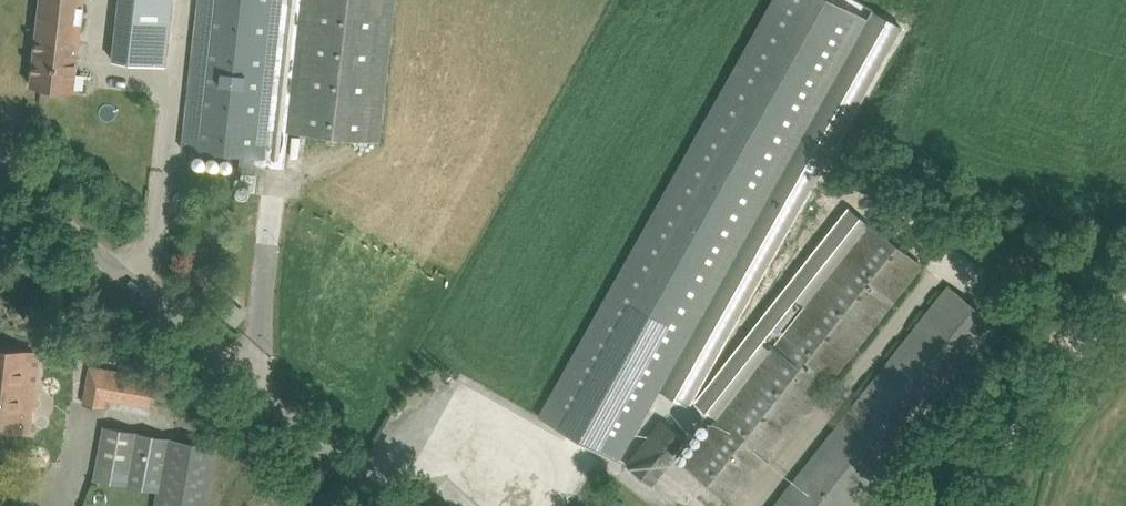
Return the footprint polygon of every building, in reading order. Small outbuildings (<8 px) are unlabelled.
[(74,90),(85,0),(41,0),(31,85),(74,90)] [(166,65),(173,0),(119,0),(112,59),(166,65)] [(239,171),(252,172),(253,164),(285,168),(289,131),(379,141),(395,0),(200,0),(183,148),(241,154),(239,171)] [(873,8),(858,0),(771,0),(539,415),(619,460),(659,389),(665,379),(816,109),(873,8)] [(665,379),(659,389),(688,406),(847,123),(902,25),(873,8),(816,109),(665,379)] [(849,208),(697,400),(719,418),(871,225),(849,208)] [(683,462),(734,502),(922,265),(871,225),(719,418),(683,462)] [(998,325),(948,286),(774,505),(855,505),(998,325)] [(30,432),(32,415),(34,415),(42,351),(0,346),(0,429),(30,432)] [(83,405),(104,408),(110,369),(89,366),(83,405)] [(157,488),(167,435),(102,423),(93,477),(157,488)]
